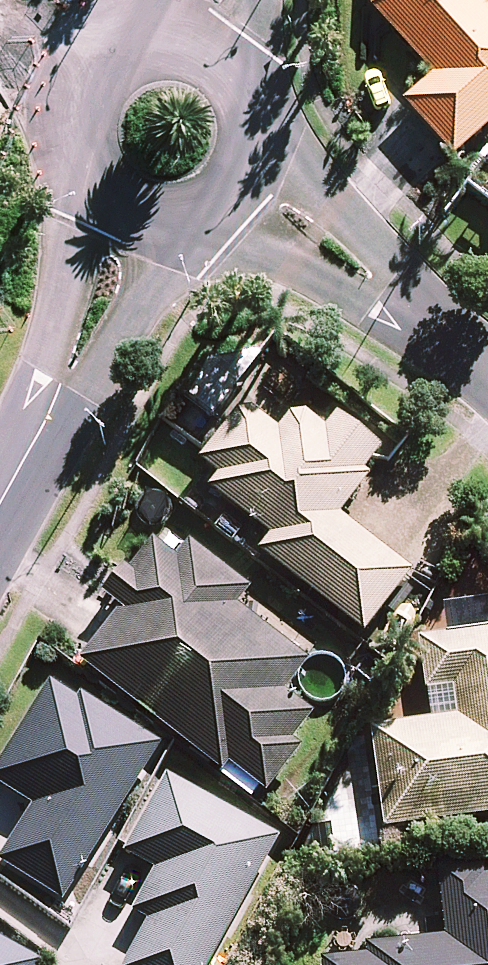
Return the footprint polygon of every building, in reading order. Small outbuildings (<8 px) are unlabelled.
[(370,9),(419,60),(434,75),(404,104),(454,158),(487,126),(487,5),(483,0),(371,0),(370,9)] [(290,375),(280,388),(226,345),(187,395),(220,421),(193,455),(219,475),(209,487),(271,536),(260,551),(363,631),(409,572),(335,515),(386,450),(290,375)] [(247,594),(164,530),(109,600),(122,610),(82,663),(259,800),(318,723),(281,694),(309,658),(240,604),(247,594)] [(419,640),(430,721),(371,729),(384,828),(487,814),(487,631),(419,640)] [(55,681),(0,769),(0,785),(35,806),(1,862),(61,900),(157,744),(55,681)] [(169,775),(125,853),(156,870),(133,911),(150,921),(125,964),(207,964),(279,837),(169,775)] [(439,872),(446,943),(321,957),(322,964),(487,964),(487,866),(439,872)] [(0,940),(0,964),(38,964),(40,962),(0,940)]
